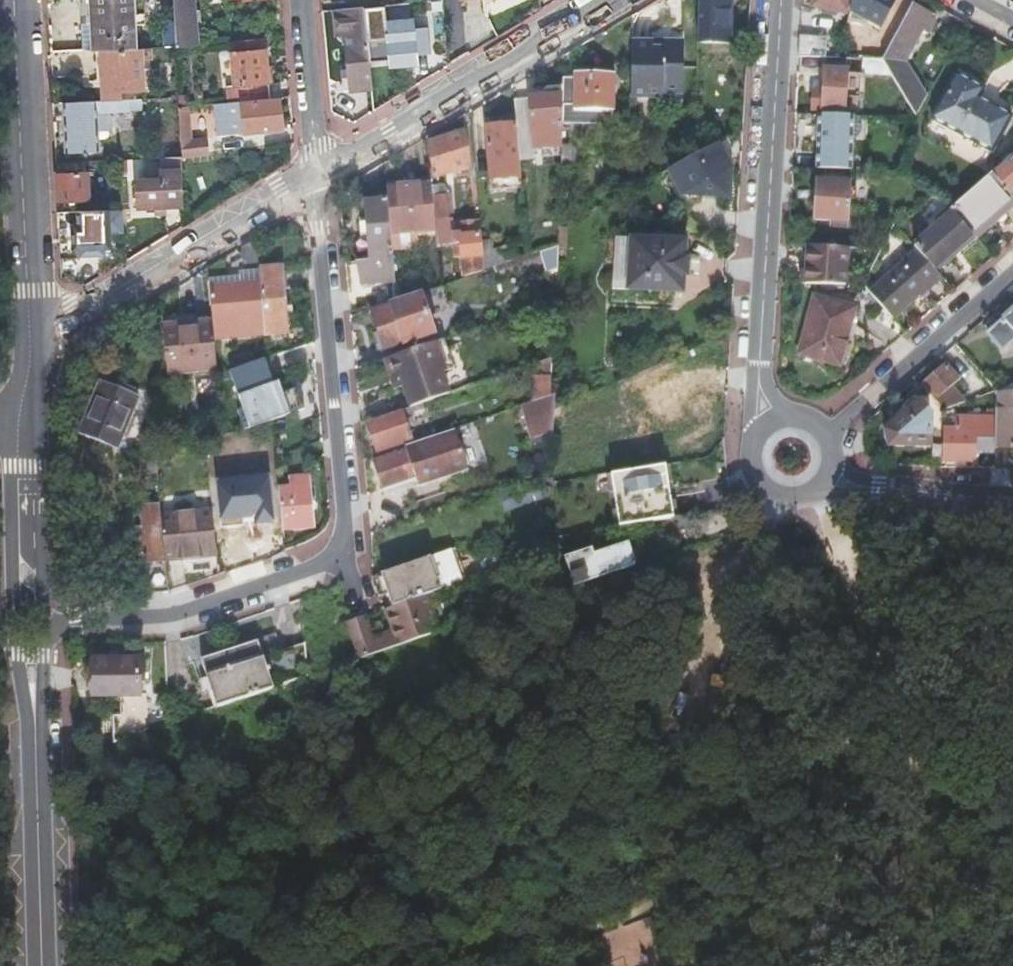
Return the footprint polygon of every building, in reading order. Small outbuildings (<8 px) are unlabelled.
[(82,52),(100,51),(133,50),(131,0),(80,0),(82,52)] [(175,48),(197,46),(192,0),(173,0),(174,21),(175,48)] [(697,43),(729,43),(730,0),(698,0),(697,43)] [(801,3),(845,13),(848,0),(801,0),(801,3)] [(862,16),(871,0),(852,0),(850,11),(862,17),(862,16)] [(882,60),(910,7),(898,0),(888,0),(883,10),(888,13),(863,60),(882,60)] [(413,29),(410,3),(367,7),(368,26),(387,25),(391,66),(415,64),(415,57),(430,55),(428,29),(413,29)] [(882,60),(914,118),(923,102),(902,64),(920,30),(927,34),(935,20),(928,16),(929,13),(912,4),(910,7),(882,60)] [(366,7),(333,9),(335,36),(341,36),(346,90),(372,88),(366,7)] [(850,11),(846,32),(858,36),(864,18),(862,16),(862,17),(850,11)] [(953,44),(965,22),(952,15),(940,37),(953,44)] [(163,49),(175,48),(174,21),(162,22),(163,49)] [(227,102),(268,98),(264,39),(231,43),(234,85),(226,85),(227,102)] [(799,39),(798,58),(826,59),(827,39),(799,39)] [(631,42),(630,98),(658,98),(663,93),(684,92),(683,46),(671,46),(668,43),(631,42)] [(100,51),(103,101),(120,100),(119,90),(143,89),(142,59),(150,58),(149,49),(133,50),(100,51)] [(823,93),(813,93),(812,109),(842,111),(845,70),(824,69),(823,93)] [(576,79),(563,78),(562,122),(611,123),(613,73),(576,72),(576,79)] [(956,74),(931,118),(991,152),(1011,117),(978,99),(983,90),(956,74)] [(514,99),(516,120),(519,158),(536,157),(535,147),(562,146),(562,144),(562,86),(547,87),(542,92),(542,97),(514,99)] [(281,130),(278,97),(268,98),(227,102),(214,104),(217,137),(281,130)] [(55,154),(98,152),(97,132),(108,131),(108,128),(112,126),(112,116),(107,114),(107,112),(141,111),(140,99),(120,100),(103,101),(63,102),(65,134),(54,134),(55,154)] [(178,107),(179,122),(180,142),(191,141),(189,106),(178,107)] [(818,115),(815,169),(850,170),(852,116),(818,115)] [(491,179),(521,176),(519,158),(516,120),(502,121),(503,127),(486,129),(491,179)] [(457,134),(428,144),(433,177),(460,170),(457,134)] [(180,142),(180,157),(208,153),(207,139),(191,141),(180,142)] [(562,144),(562,146),(561,165),(573,165),(573,145),(562,145),(562,144)] [(731,170),(719,144),(695,156),(669,170),(683,196),(729,198),(731,170)] [(585,145),(573,145),(573,165),(585,166),(585,145)] [(991,174),(1009,194),(1012,190),(1012,155),(991,174)] [(56,174),(57,201),(89,200),(88,172),(56,174)] [(137,209),(182,207),(181,172),(160,173),(160,180),(136,182),(137,209)] [(949,210),(952,213),(971,234),(1012,199),(1009,194),(991,174),(949,210)] [(849,183),(816,181),(814,221),(847,222),(849,183)] [(391,234),(436,230),(435,219),(431,184),(387,188),(388,200),(391,234)] [(359,285),(395,281),(391,234),(388,200),(365,202),(370,260),(357,261),(359,285)] [(58,212),(59,229),(73,228),(74,250),(110,248),(109,225),(82,226),(81,211),(58,212)] [(952,213),(930,232),(924,258),(933,269),(954,251),(956,253),(973,238),(971,234),(952,213)] [(438,242),(452,241),(451,225),(447,225),(447,219),(437,220),(438,242)] [(463,276),(482,271),(477,223),(451,225),(452,241),(460,240),(463,276)] [(913,247),(915,248),(924,258),(930,232),(913,247)] [(627,289),(630,240),(630,238),(613,237),(610,290),(627,291),(627,289)] [(258,239),(242,248),(245,272),(260,272),(260,270),(258,239)] [(684,243),(630,240),(627,289),(680,292),(681,278),(685,277),(686,259),(683,258),(684,243)] [(483,255),(485,270),(512,261),(508,247),(483,255)] [(804,285),(845,287),(847,268),(857,269),(858,249),(807,247),(805,271),(804,285)] [(873,299),(891,319),(920,294),(925,290),(940,277),(933,269),(924,258),(915,248),(899,262),(902,266),(887,279),(891,283),(873,299)] [(260,270),(260,272),(265,336),(287,335),(282,269),(260,270)] [(925,290),(920,294),(924,299),(929,295),(925,290)] [(397,300),(390,302),(391,304),(371,311),(384,350),(435,333),(421,292),(397,300)] [(854,308),(813,297),(797,355),(838,366),(854,308)] [(992,326),(1012,351),(1012,308),(992,326)] [(164,329),(168,376),(218,371),(213,325),(164,329)] [(415,405),(450,393),(443,371),(455,367),(444,338),(389,357),(396,378),(400,376),(403,385),(411,406),(415,405)] [(394,388),(403,385),(400,376),(396,378),(389,357),(384,359),(394,388)] [(263,360),(229,371),(242,410),(237,412),(243,429),(273,420),(288,414),(281,396),(277,398),(263,360)] [(942,410),(959,404),(947,390),(959,380),(956,376),(959,373),(955,368),(951,371),(946,365),(922,386),(942,410)] [(536,400),(550,396),(551,375),(536,379),(536,400)] [(103,383),(81,436),(117,451),(139,398),(103,383)] [(999,393),(1000,410),(994,409),(994,421),(993,440),(993,442),(993,449),(1012,449),(1012,392),(999,393)] [(555,431),(555,408),(556,394),(550,396),(536,400),(523,405),(534,438),(549,433),(555,431)] [(919,402),(886,431),(888,447),(930,448),(931,416),(919,402)] [(411,406),(368,421),(377,451),(411,439),(404,420),(418,415),(415,405),(411,406)] [(993,454),(993,449),(993,442),(993,440),(994,421),(955,420),(955,430),(943,430),(942,460),(973,461),(973,453),(993,454)] [(443,469),(466,462),(455,429),(432,437),(406,445),(407,449),(374,460),(384,490),(417,479),(443,469)] [(177,452),(175,452),(156,459),(156,468),(179,460),(177,452)] [(469,468),(466,462),(443,469),(417,479),(420,486),(469,468)] [(665,464),(612,473),(621,526),(674,517),(665,464)] [(536,484),(516,490),(520,504),(541,498),(536,484)] [(309,485),(279,488),(283,526),(283,530),(314,528),(309,485)] [(240,486),(210,489),(212,512),(214,534),(244,531),(240,486)] [(146,554),(149,593),(165,591),(157,503),(140,505),(143,539),(137,539),(139,554),(146,554)] [(214,534),(212,512),(161,517),(166,560),(216,556),(214,534)] [(269,557),(285,550),(283,530),(283,526),(266,527),(269,557)] [(574,587),(636,567),(628,543),(594,554),(592,548),(565,556),(574,587)] [(407,566),(373,578),(380,596),(389,592),(394,606),(417,598),(407,566)] [(361,660),(440,632),(427,595),(417,598),(394,606),(385,609),(393,630),(375,636),(367,615),(362,617),(348,622),(361,660)] [(207,661),(225,710),(313,679),(309,644),(283,654),(277,637),(207,661)] [(96,700),(143,700),(143,665),(96,663),(96,700)]
